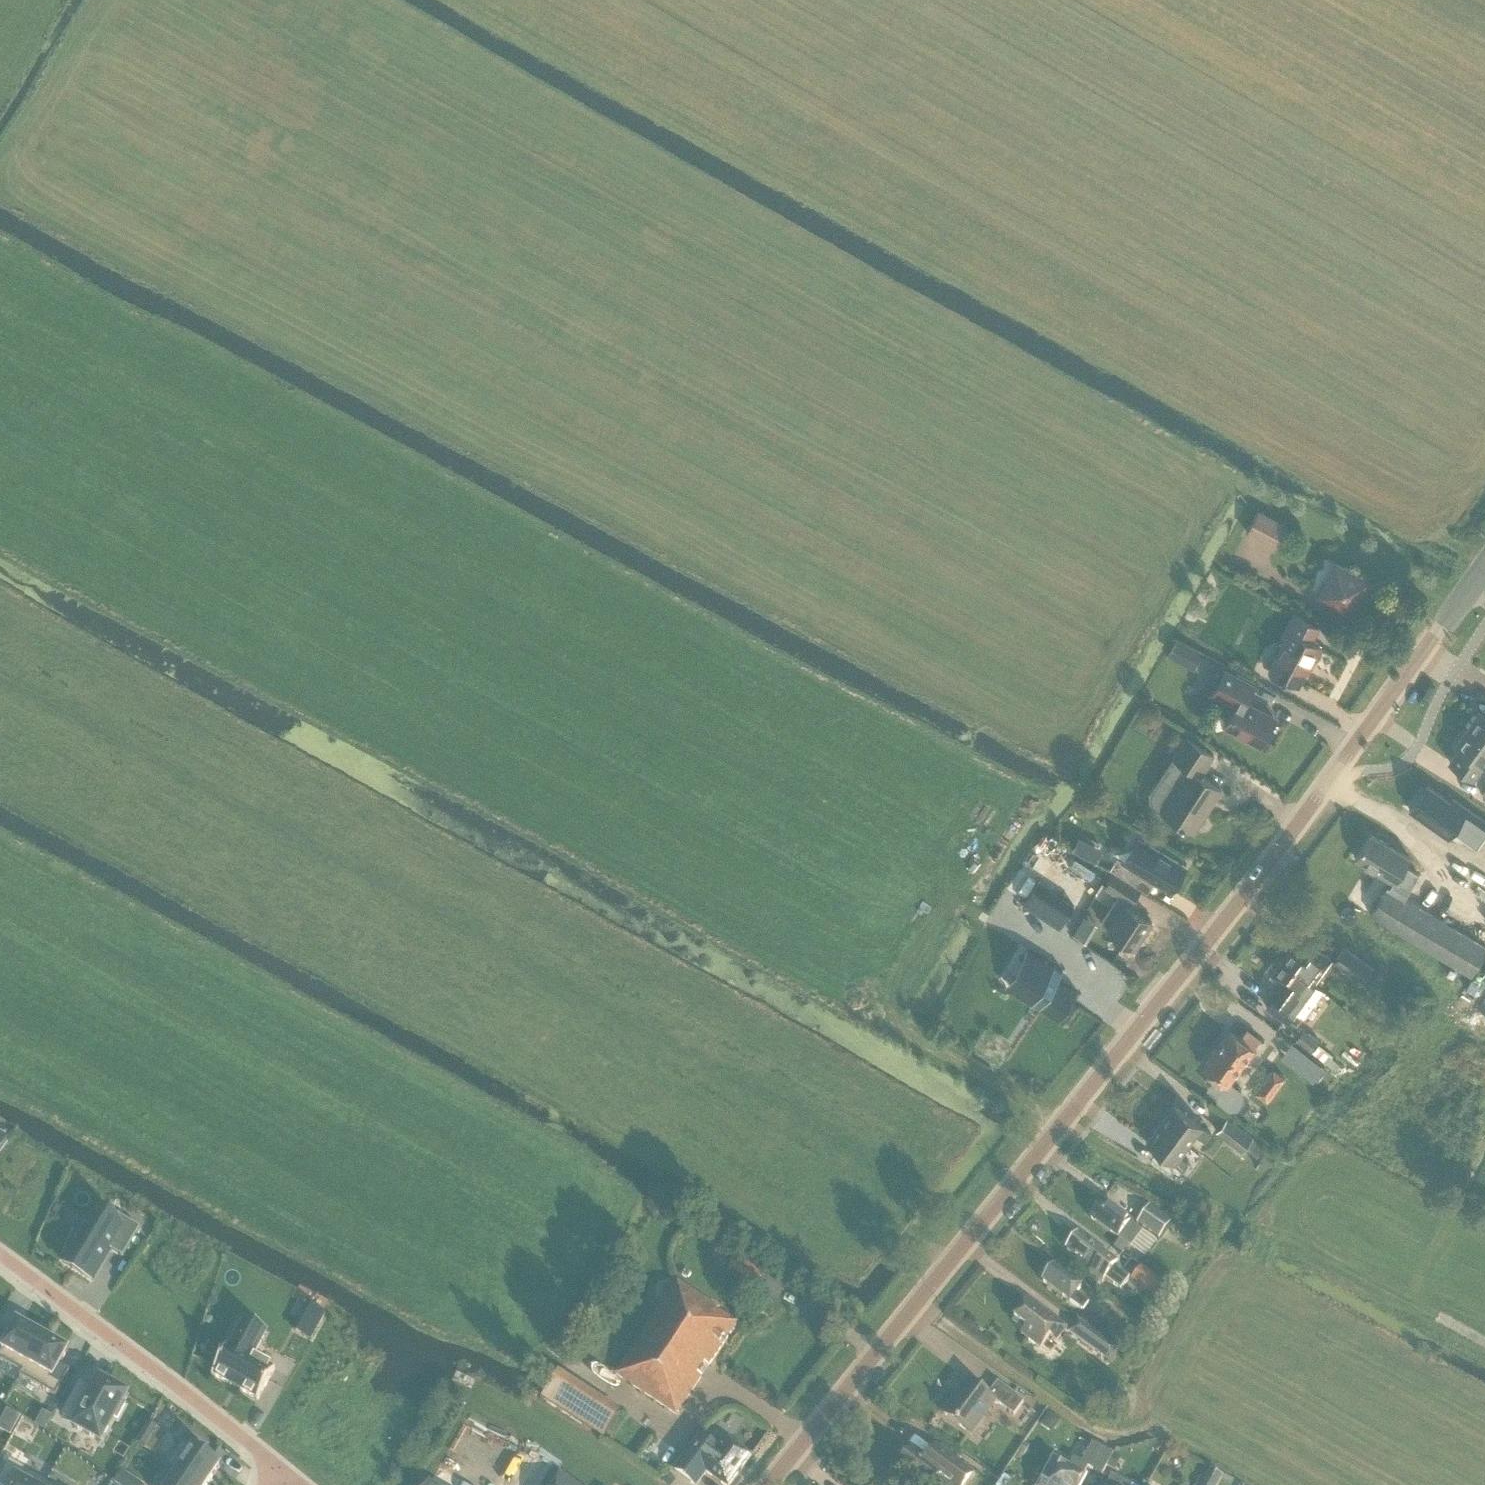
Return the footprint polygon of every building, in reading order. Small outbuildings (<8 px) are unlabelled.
[(1285,527),(1257,511),(1243,536),(1272,551),(1285,527)] [(1369,582),(1336,564),(1318,597),(1337,607),(1336,609),(1352,617),(1360,602),(1359,601),(1369,582)] [(1319,627),(1294,614),(1282,637),(1286,639),(1270,670),(1298,686),(1311,663),(1313,664),(1322,647),(1311,642),(1319,627)] [(1175,639),(1166,655),(1191,668),(1200,652),(1175,639)] [(1213,693),(1235,704),(1223,726),(1226,727),(1258,745),(1273,716),(1246,702),(1255,686),(1225,670),(1213,693)] [(1466,730),(1484,742),(1484,716),(1479,712),(1466,730)] [(1466,730),(1455,746),(1459,749),(1449,762),(1474,779),(1483,766),(1484,767),(1484,742),(1466,730)] [(1214,756),(1186,738),(1173,759),(1150,794),(1149,802),(1152,808),(1192,834),(1221,790),(1200,776),(1214,756)] [(1452,831),(1476,848),(1484,835),(1484,822),(1451,799),(1449,802),(1426,785),(1409,809),(1448,837),(1452,831)] [(1148,821),(1137,814),(1131,824),(1142,831),(1148,821)] [(1370,833),(1355,858),(1383,875),(1386,872),(1394,877),(1371,914),(1471,975),(1484,952),(1484,945),(1404,897),(1418,874),(1405,866),(1410,858),(1370,833)] [(1094,849),(1078,841),(1072,851),(1088,860),(1094,849)] [(1154,881),(1172,892),(1187,866),(1148,842),(1133,866),(1117,857),(1110,869),(1117,874),(1139,887),(1147,892),(1154,881)] [(1138,889),(1139,887),(1117,874),(1107,890),(1118,896),(1101,922),(1111,928),(1108,932),(1134,949),(1151,923),(1126,906),(1128,902),(1132,905),(1140,891),(1138,889)] [(1074,905),(1037,881),(1023,903),(1060,927),(1074,905)] [(1313,941),(1331,948),(1336,937),(1317,930),(1313,941)] [(1295,943),(1283,959),(1308,978),(1306,981),(1312,985),(1332,959),(1325,954),(1310,944),(1305,951),(1295,943)] [(1372,968),(1342,948),(1330,966),(1360,986),(1372,968)] [(1059,1021),(1077,992),(1057,980),(1063,971),(1028,949),(1027,950),(1034,955),(1011,991),(1059,1021)] [(1322,992),(1312,985),(1306,981),(1308,978),(1283,959),(1271,975),(1283,984),(1265,1009),(1285,1023),(1293,1013),(1302,1020),(1322,992)] [(1216,1049),(1242,1066),(1254,1049),(1254,1048),(1260,1040),(1246,1030),(1240,1038),(1230,1030),(1216,1049)] [(1297,1043),(1314,1055),(1322,1043),(1306,1031),(1297,1043)] [(1229,1083),(1242,1066),(1216,1049),(1202,1068),(1216,1078),(1209,1088),(1218,1095),(1219,1100),(1230,1108),(1236,1107),(1242,1099),(1241,1093),(1229,1083)] [(1306,1055),(1297,1068),(1313,1080),(1323,1067),(1306,1055)] [(1283,1079),(1272,1071),(1255,1095),(1266,1103),(1283,1079)] [(1174,1105),(1160,1124),(1188,1145),(1196,1135),(1204,1141),(1211,1133),(1174,1105)] [(1252,1138),(1226,1118),(1214,1133),(1240,1153),(1252,1138)] [(1188,1145),(1160,1124),(1146,1143),(1183,1170),(1189,1162),(1180,1155),(1188,1145)] [(8,1138),(0,1132),(0,1149),(8,1138)] [(1130,1222),(1102,1201),(1090,1217),(1131,1247),(1142,1232),(1129,1222),(1130,1222)] [(93,1207),(60,1262),(94,1283),(113,1251),(123,1257),(140,1228),(119,1216),(116,1221),(93,1207)] [(1171,1223),(1148,1207),(1135,1224),(1158,1240),(1171,1223)] [(1116,1262),(1105,1254),(1078,1233),(1066,1249),(1092,1269),(1089,1273),(1101,1282),(1104,1278),(1120,1290),(1128,1278),(1113,1266),(1116,1262)] [(1074,1295),(1081,1286),(1054,1265),(1042,1281),(1082,1311),(1087,1305),(1074,1295)] [(1141,1267),(1131,1281),(1158,1301),(1169,1287),(1141,1267)] [(676,1414),(737,1324),(717,1311),(719,1309),(677,1282),(616,1374),(676,1414)] [(1057,1340),(1066,1328),(1028,1300),(1013,1321),(1025,1330),(1022,1334),(1040,1348),(1050,1335),(1057,1340)] [(1093,1326),(1098,1318),(1087,1310),(1082,1317),(1093,1326)] [(302,1320),(296,1331),(308,1338),(314,1327),(302,1320)] [(0,1353),(0,1360),(21,1372),(19,1376),(25,1379),(47,1340),(17,1322),(0,1353)] [(1118,1352),(1076,1322),(1068,1334),(1109,1364),(1118,1352)] [(230,1344),(212,1375),(213,1376),(213,1375),(230,1385),(240,1390),(257,1399),(256,1400),(257,1401),(275,1369),(274,1368),(274,1369),(253,1357),(265,1336),(248,1327),(236,1348),(230,1345),(231,1344),(230,1344)] [(47,1340),(25,1379),(56,1396),(69,1371),(59,1365),(68,1351),(47,1340)] [(621,1411),(559,1371),(542,1398),(604,1438),(621,1411)] [(80,1383),(62,1415),(74,1422),(71,1427),(100,1443),(129,1392),(102,1377),(94,1391),(80,1383)] [(1014,1415),(1023,1402),(998,1382),(988,1395),(968,1380),(943,1414),(970,1434),(995,1401),(1014,1415)] [(42,1413),(35,1425),(44,1430),(51,1418),(42,1413)] [(149,1422),(143,1433),(151,1438),(157,1428),(149,1422)] [(143,1433),(136,1443),(145,1448),(151,1438),(143,1433)] [(652,1436),(647,1445),(664,1456),(669,1447),(652,1436)] [(668,1466),(695,1484),(696,1484),(705,1472),(723,1484),(730,1484),(751,1456),(729,1439),(720,1451),(715,1448),(700,1438),(692,1448),(686,1443),(668,1466)] [(165,1466),(194,1484),(207,1484),(219,1467),(181,1442),(165,1466)] [(1068,1467),(1054,1460),(1041,1484),(1078,1484),(1088,1467),(1102,1475),(1108,1465),(1114,1454),(1093,1442),(1082,1462),(1073,1457),(1068,1467)] [(973,1473),(950,1457),(941,1469),(912,1448),(895,1471),(915,1484),(934,1484),(938,1480),(944,1484),(950,1484),(954,1480),(960,1484),(964,1484),(973,1473)] [(1121,1458),(1114,1454),(1108,1465),(1115,1469),(1121,1458)] [(0,1480),(0,1484),(46,1484),(23,1472),(24,1469),(10,1461),(0,1480)] [(163,1484),(194,1484),(165,1466),(164,1467),(172,1472),(163,1484)] [(490,1480),(472,1466),(467,1473),(482,1484),(486,1484),(490,1480)] [(549,1484),(583,1484),(561,1469),(549,1484)] [(1207,1470),(1199,1484),(1217,1484),(1221,1478),(1207,1470)] [(115,1482),(120,1484),(143,1484),(123,1471),(115,1482)] [(1112,1474),(1106,1484),(1132,1484),(1112,1474)] [(1008,1484),(1018,1484),(1021,1480),(1015,1476),(1008,1484)]
